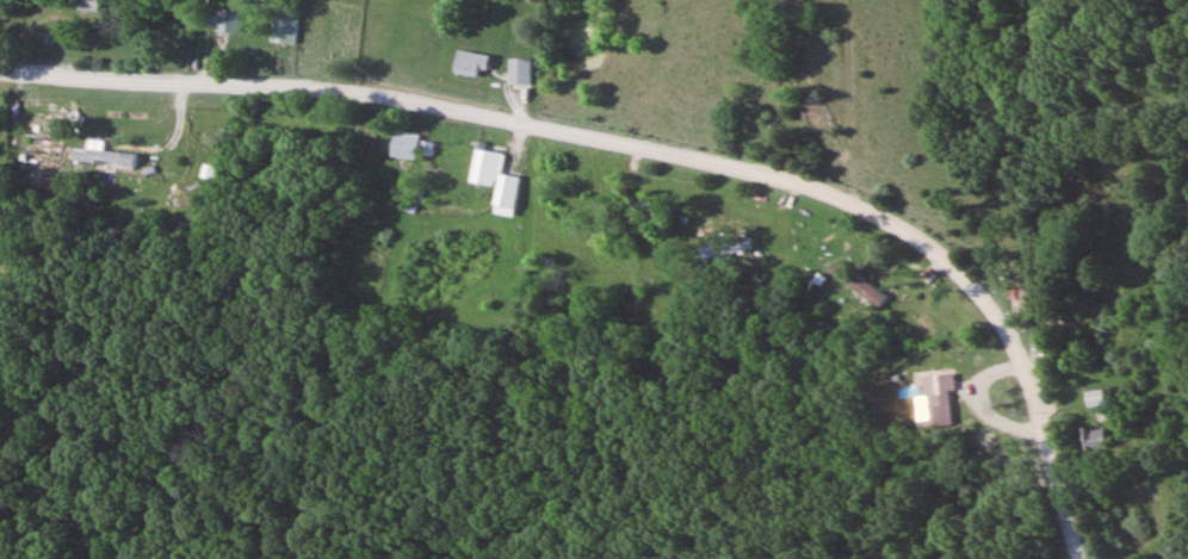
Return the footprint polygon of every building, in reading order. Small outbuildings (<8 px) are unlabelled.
[(82,12),(105,12),(105,0),(82,0),(82,12)] [(209,26),(220,27),(220,33),(241,35),(243,12),(221,10),(220,15),(210,14),(209,26)] [(272,44),(298,46),(300,20),(274,18),(272,44)] [(486,79),(490,56),(459,51),(455,74),(486,79)] [(533,86),(533,59),(511,59),(511,86),(533,86)] [(422,136),(397,131),(391,157),(417,162),(422,136)] [(515,218),(521,178),(503,175),(507,151),(477,146),(471,185),(497,189),(493,215),(515,218)] [(752,251),(750,238),(702,247),(704,260),(752,251)] [(831,274),(881,309),(890,297),(839,262),(831,274)] [(1022,288),(1022,304),(1039,304),(1039,288),(1022,288)] [(931,409),(954,407),(952,384),(959,384),(959,376),(928,378),(931,409)] [(1104,428),(1084,429),(1085,451),(1105,451),(1104,428)]
